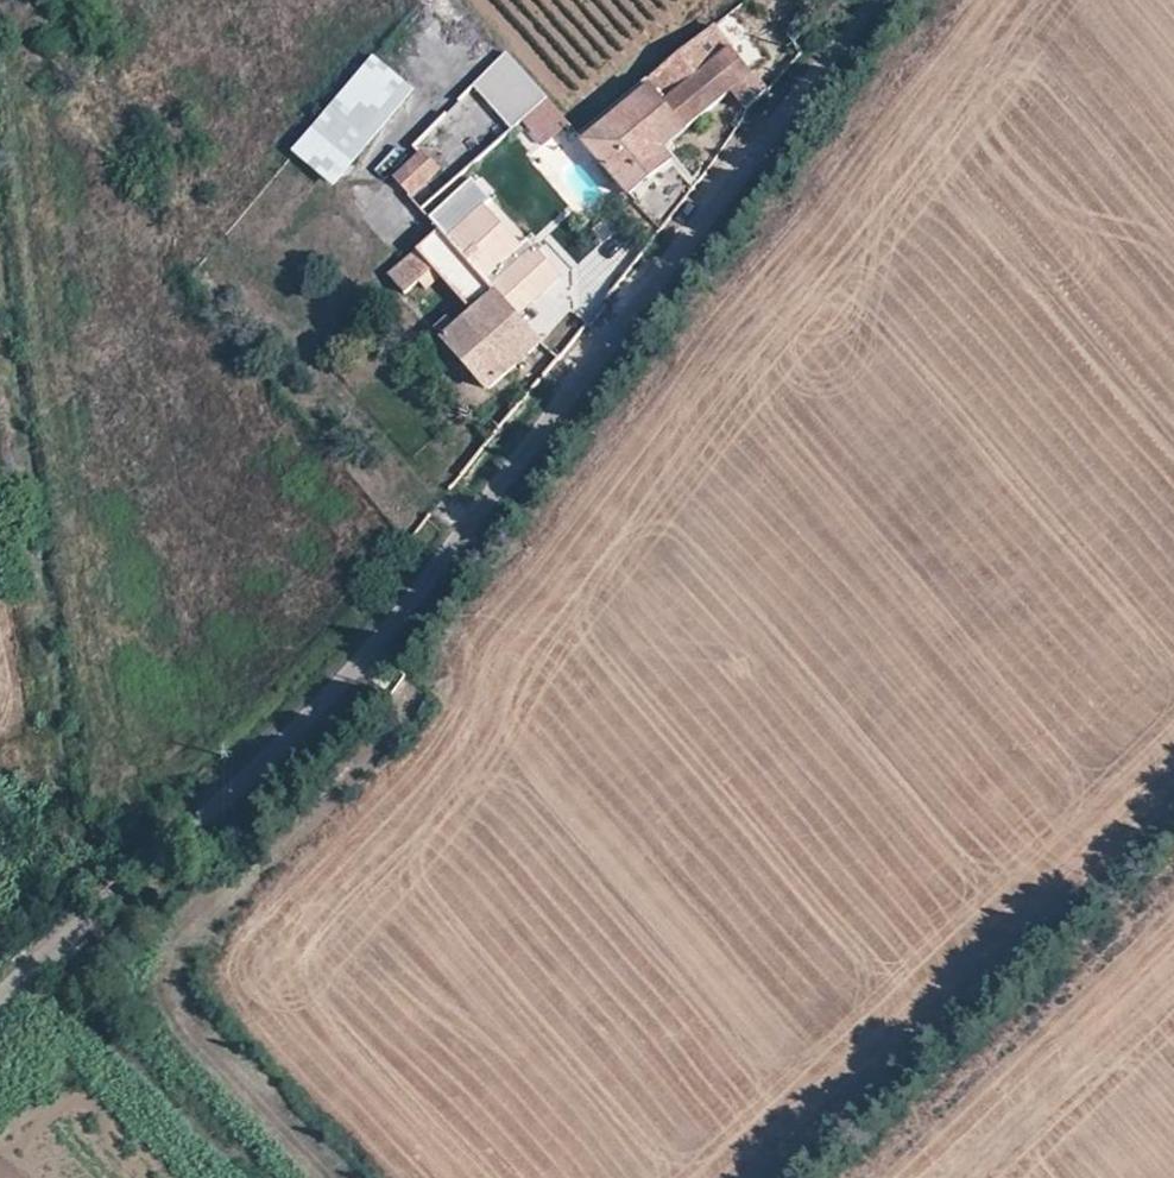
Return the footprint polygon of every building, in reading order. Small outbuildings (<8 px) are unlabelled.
[(579,142),(656,233),(672,214),(696,185),(666,150),(731,95),(749,114),(767,92),(713,28),(626,103),(579,142)] [(414,88),(369,52),(291,148),(336,184),(414,88)] [(409,198),(440,169),(423,152),(393,180),(409,198)] [(437,232),(485,284),(498,274),(483,256),(502,239),(475,209),(457,226),(450,220),(437,232)] [(435,272),(463,302),(485,284),(437,232),(417,251),(435,272)] [(485,284),(517,320),(556,285),(525,250),(518,256),(502,239),(483,256),(498,274),(485,284)] [(388,277),(405,297),(435,272),(417,251),(388,277)] [(443,338),(490,389),(540,345),(517,320),(485,284),(463,302),(472,311),(443,338)]
